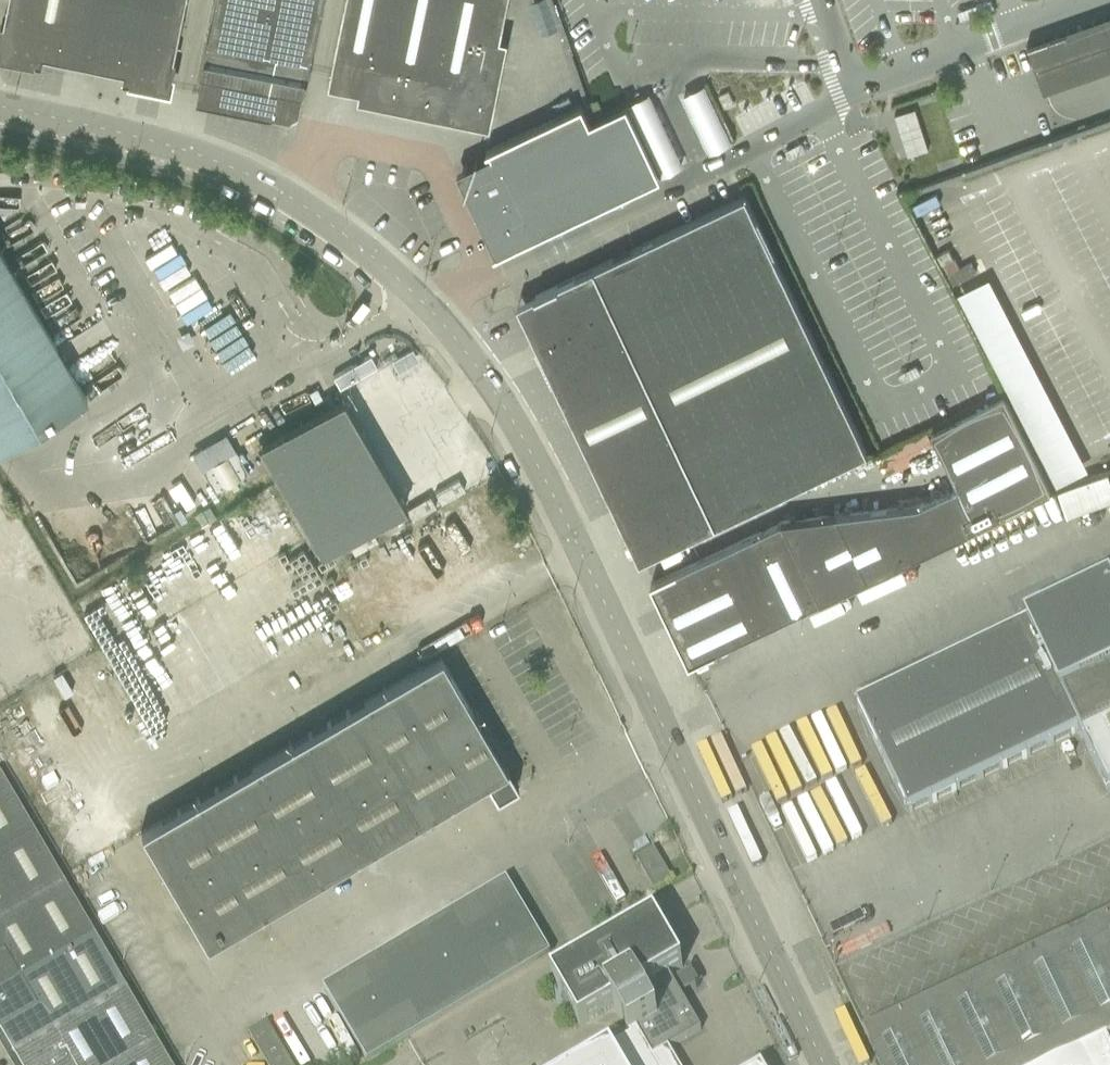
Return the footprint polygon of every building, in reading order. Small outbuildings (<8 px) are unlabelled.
[(84,63),(97,0),(9,0),(5,23),(2,22),(0,33),(0,56),(43,64),(44,56),(84,63)] [(84,63),(125,72),(123,80),(170,89),(177,58),(175,58),(186,0),(97,0),(84,63)] [(300,118),(324,0),(218,0),(198,97),(300,118)] [(329,85),(360,91),(358,99),(375,102),(396,107),(399,107),(419,112),(422,112),(442,116),(445,116),(465,121),(468,121),(489,126),(490,126),(508,40),(500,38),(508,0),(346,0),(329,85)] [(709,151),(731,140),(701,82),(679,94),(709,151)] [(908,160),(953,146),(936,92),(891,107),(908,160)] [(458,171),(462,180),(466,188),(464,192),(466,192),(467,190),(477,212),(475,213),(476,214),(477,213),(496,252),(494,254),(494,255),(514,246),(515,248),(517,247),(516,245),(661,176),(632,116),(657,105),(651,93),(590,122),(582,105),(486,151),(487,152),(490,151),(491,155),(476,161),(477,159),(476,159),(475,163),(458,171)] [(745,195),(517,304),(640,560),(867,452),(745,195)] [(86,398),(63,359),(0,251),(0,448),(86,398)] [(408,352),(395,360),(401,368),(413,361),(408,352)] [(370,354),(332,376),(339,387),(376,366),(370,354)] [(651,583),(671,625),(689,664),(1052,491),(1005,396),(933,432),(959,485),(919,504),(783,521),(651,583)] [(126,443),(96,403),(77,417),(78,418),(90,410),(101,425),(89,433),(106,457),(126,443)] [(264,448),(281,478),(323,550),(400,505),(340,403),(264,448)] [(235,450),(201,470),(214,493),(229,484),(233,490),(238,486),(235,481),(248,473),(235,450)] [(1107,472),(1059,489),(1068,514),(1109,499),(1109,481),(1107,472)] [(444,522),(326,579),(352,633),(512,555),(478,484),(435,505),(444,522)] [(1109,793),(1109,593),(1107,587),(1084,598),(1080,590),(1064,597),(1069,606),(856,707),(908,814),(1077,733),(1107,794),(1109,793)] [(708,657),(711,664),(719,661),(716,654),(708,657)] [(496,798),(517,786),(474,712),(473,713),(440,656),(140,831),(206,944),(485,781),(496,798)] [(696,666),(698,671),(709,666),(706,661),(696,666)] [(823,859),(874,836),(851,784),(819,798),(833,828),(813,838),(818,849),(823,859)] [(31,839),(0,786),(0,857),(31,839)] [(62,891),(31,839),(0,857),(0,927),(62,891)] [(672,881),(661,862),(653,850),(635,860),(654,892),(672,881)] [(322,990),(367,1064),(550,955),(506,880),(322,990)] [(92,944),(62,891),(0,927),(0,998),(92,944)] [(880,1064),(1046,1064),(1106,1036),(1109,1035),(1109,913),(863,1030),(880,1064)] [(669,1049),(701,1031),(700,1029),(680,995),(683,993),(684,991),(678,979),(675,979),(672,981),(668,975),(682,967),(654,918),(551,978),(579,1027),(613,1007),(623,1024),(626,1028),(630,1036),(581,1064),(580,1064),(678,1064),(669,1049)] [(10,1061),(123,996),(92,944),(0,998),(0,1044),(10,1061)] [(12,1064),(124,1064),(153,1048),(123,996),(10,1061),(12,1064)] [(317,1064),(323,1064),(337,1056),(304,1000),(285,1012),(317,1064)] [(267,1064),(292,1064),(267,1023),(248,1034),(267,1064)] [(1046,1064),(1109,1064),(1109,1045),(1106,1036),(1046,1064)] [(153,1048),(124,1064),(163,1064),(153,1048)]
